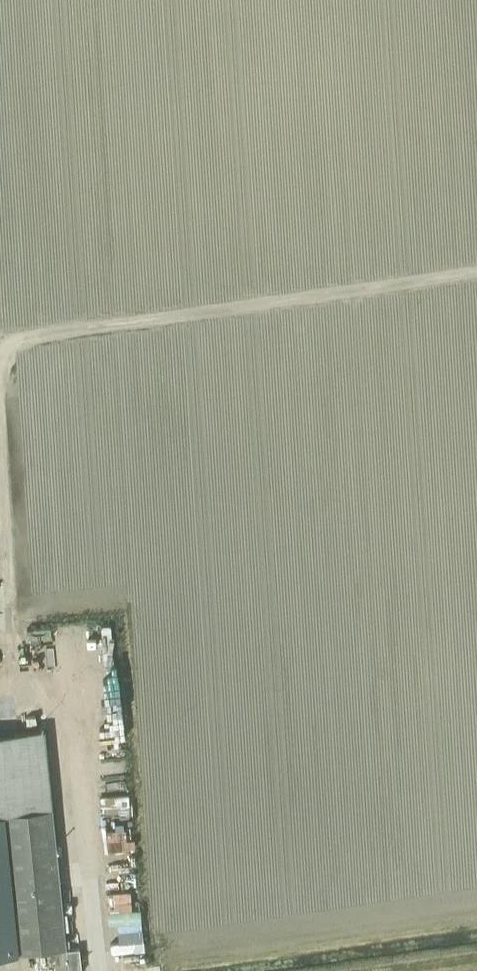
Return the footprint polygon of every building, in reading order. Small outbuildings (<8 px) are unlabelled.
[(62,896),(45,729),(0,733),(0,954),(67,947),(66,945),(74,944),(70,895),(62,896)] [(79,947),(54,950),(57,970),(82,970),(79,947)]
